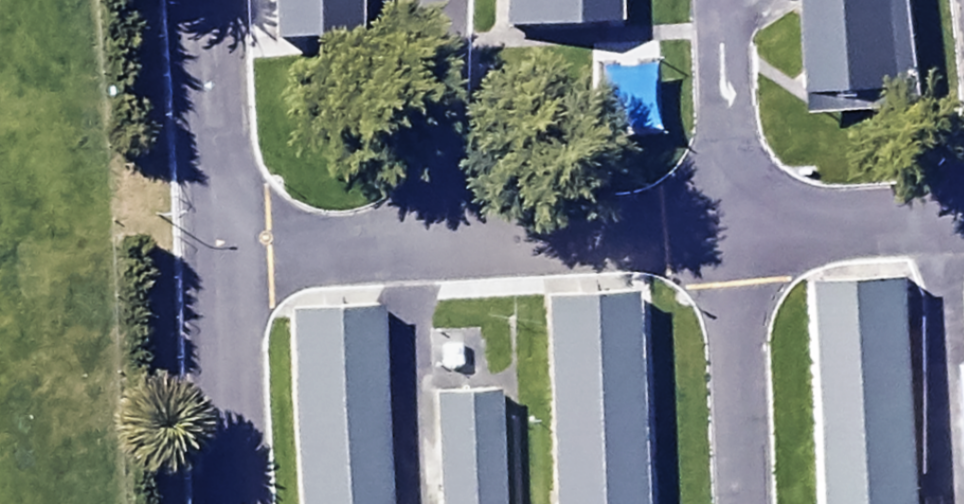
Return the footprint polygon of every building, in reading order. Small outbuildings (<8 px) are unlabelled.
[(291,61),(380,57),(377,0),(288,0),(291,61)] [(521,56),(643,49),(640,0),(518,0),(521,56)] [(815,130),(926,124),(919,0),(808,0),(815,130)] [(802,304),(813,503),(920,503),(909,298),(802,304)] [(543,310),(554,503),(647,503),(636,305),(543,310)] [(301,320),(311,503),(401,503),(391,315),(301,320)] [(439,404),(444,503),(526,503),(520,399),(439,404)]
